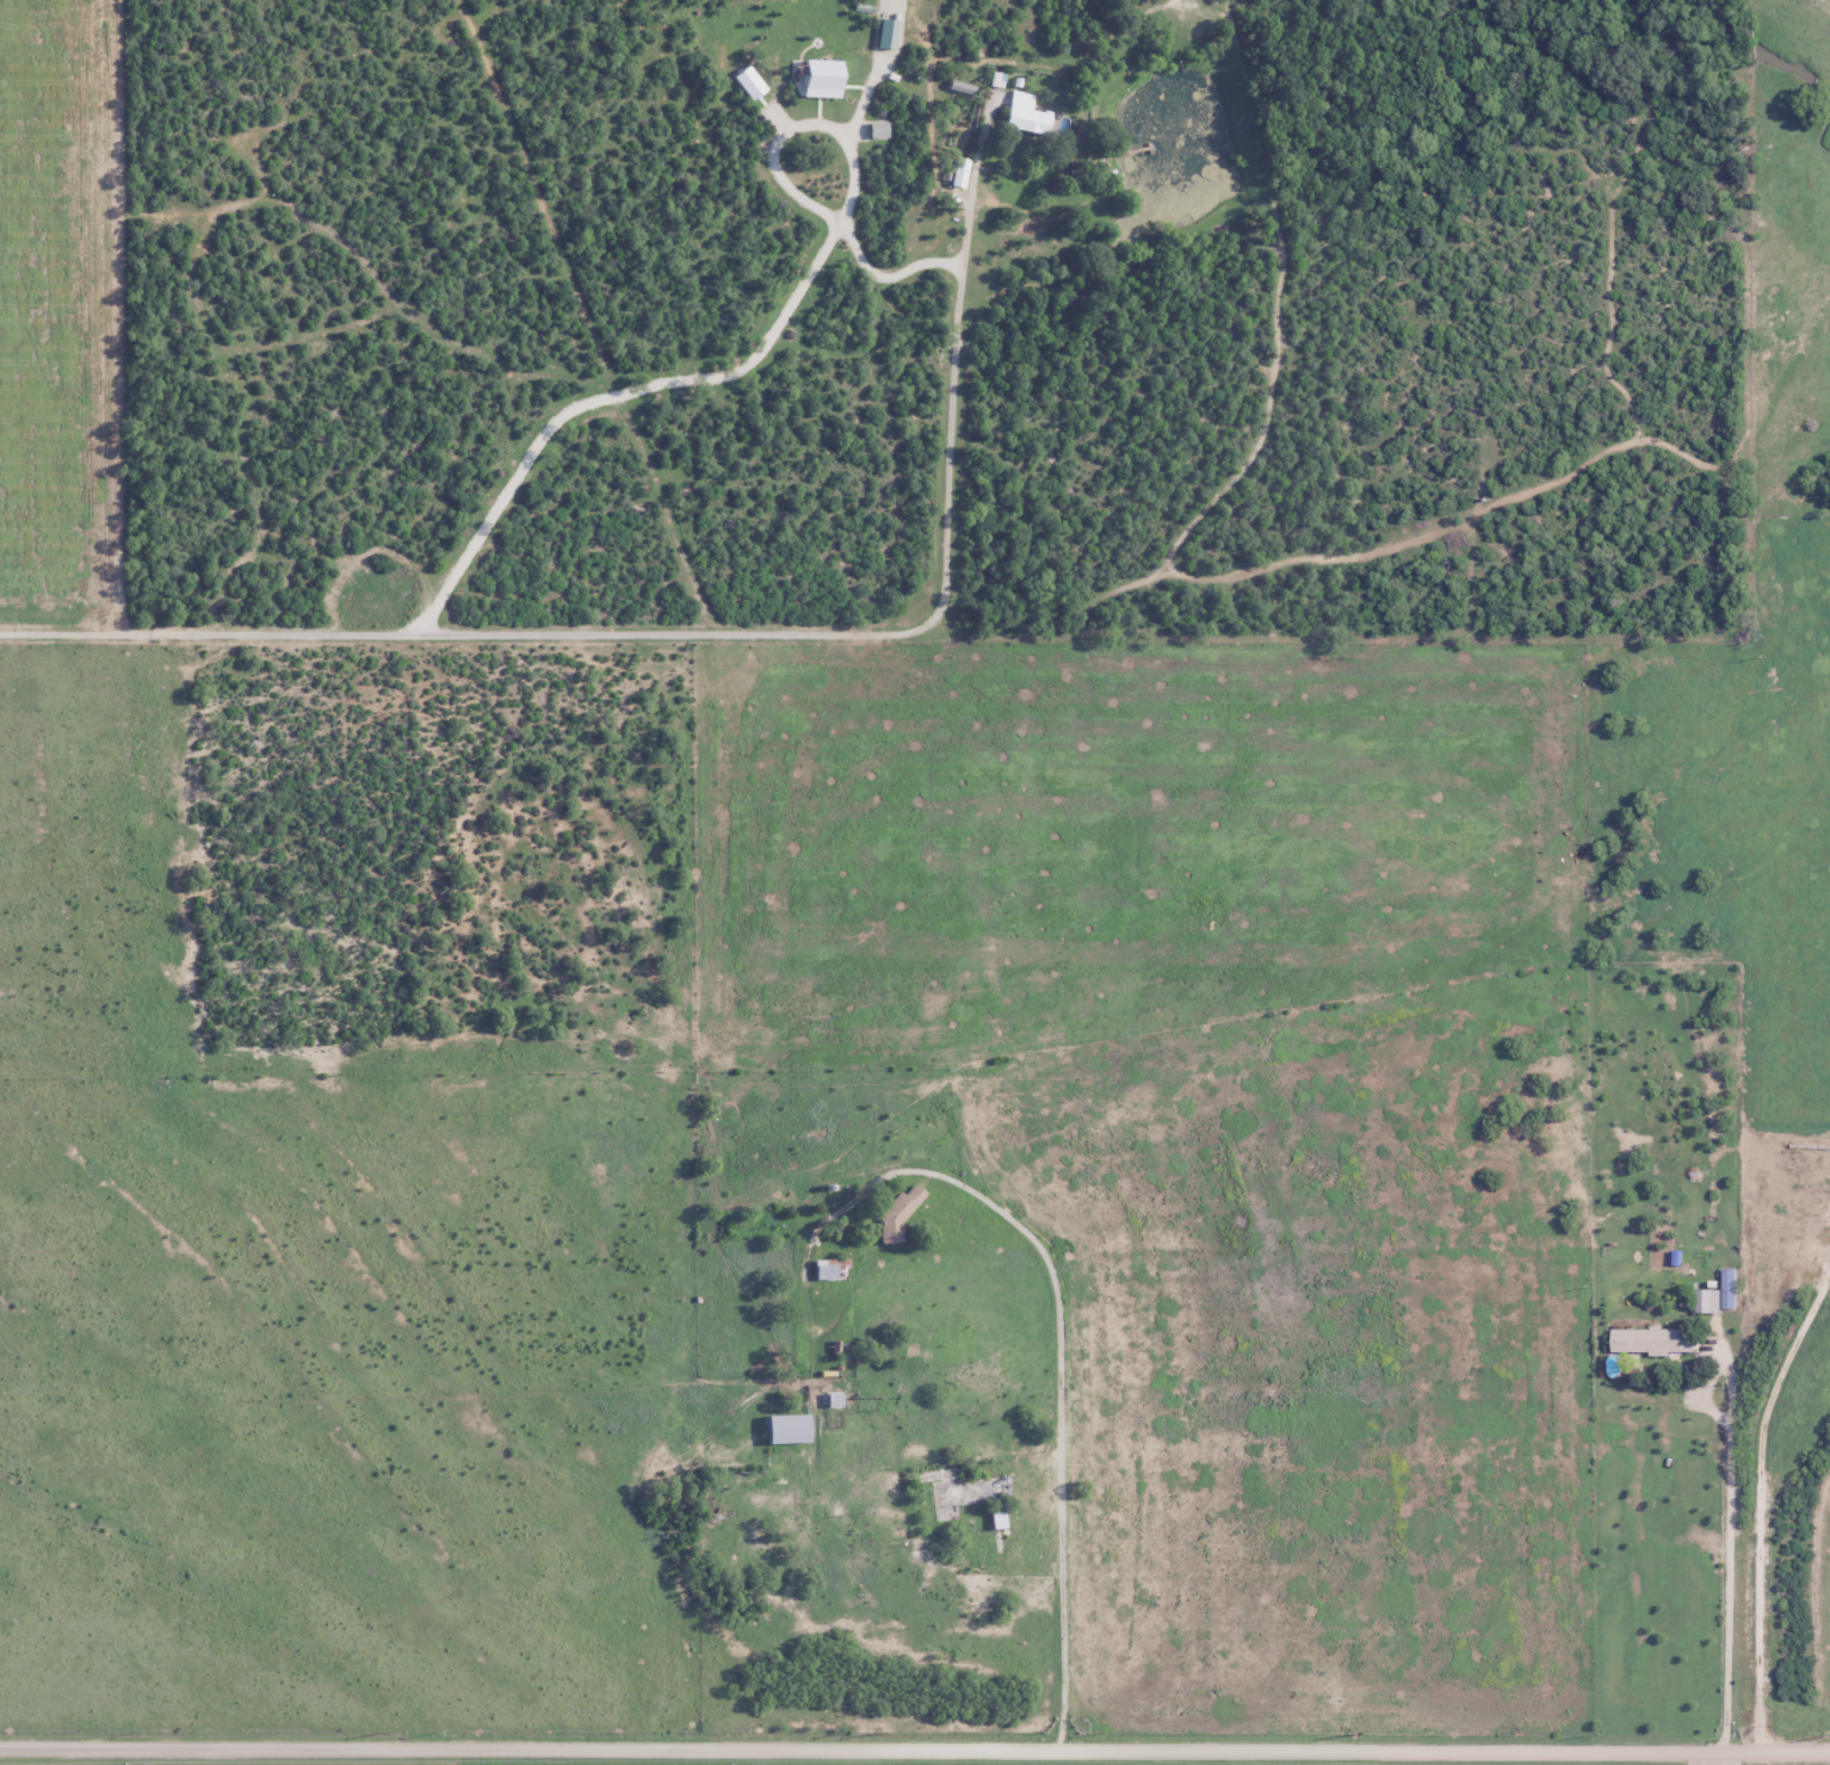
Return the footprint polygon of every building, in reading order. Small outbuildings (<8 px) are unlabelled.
[(1049,137),(1053,115),(1032,112),(1035,96),(1014,93),(1008,131),(1049,137)] [(950,186),(965,189),(971,161),(956,158),(950,186)] [(816,1281),(838,1281),(838,1262),(816,1262),(816,1281)] [(1721,1314),(1721,1290),(1697,1290),(1697,1314),(1721,1314)] [(1633,1330),(1633,1355),(1696,1355),(1696,1330),(1633,1330)] [(813,1445),(813,1417),(768,1417),(768,1445),(813,1445)] [(993,1530),(1009,1530),(1009,1503),(1014,1503),(1014,1476),(993,1476),(993,1530)]
